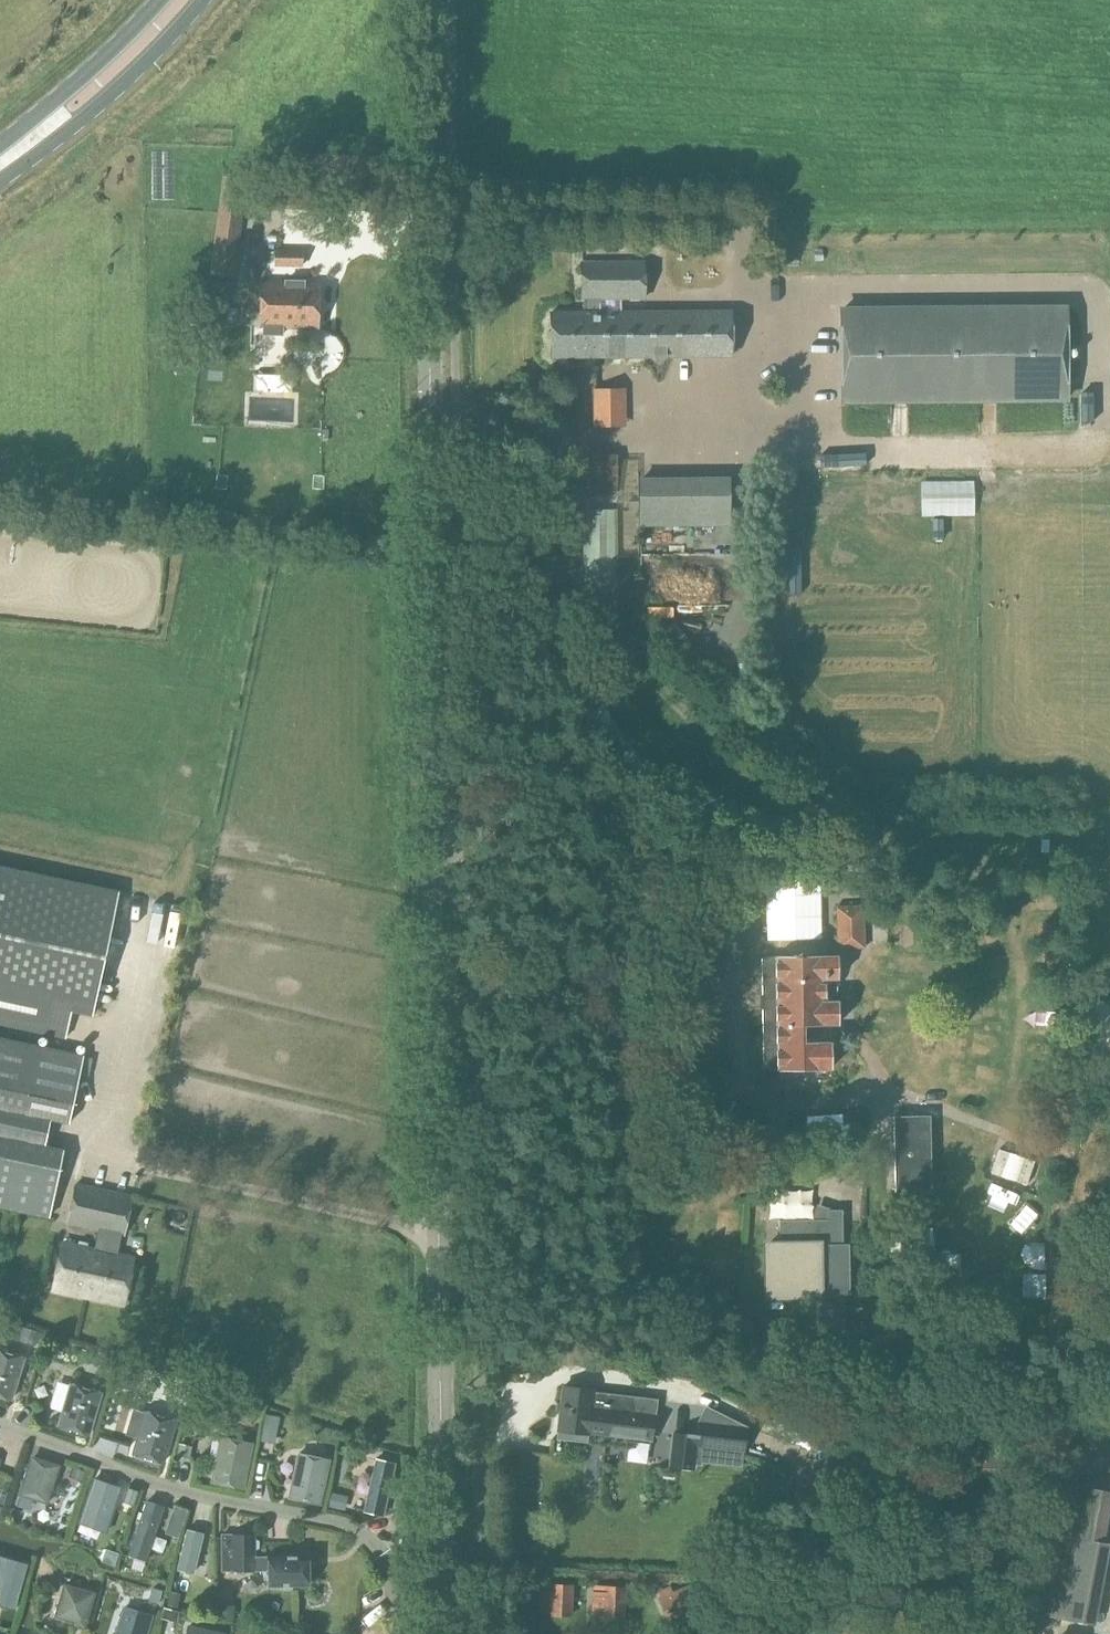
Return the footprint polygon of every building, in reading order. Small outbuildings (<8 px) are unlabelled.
[(243,212),(247,180),(223,177),(219,209),(243,212)] [(264,181),(263,206),(308,207),(308,181),(264,181)] [(212,269),(212,275),(233,277),(233,271),(241,214),(219,211),(212,269)] [(304,266),(304,251),(274,251),(274,266),(304,266)] [(645,262),(582,263),(582,298),(583,313),(599,312),(599,298),(645,298),(645,262)] [(231,280),(212,279),(210,303),(229,305),(231,280)] [(306,283),(306,281),(291,281),(291,282),(259,282),(258,328),(319,329),(320,283),(306,283)] [(847,313),(847,394),(1057,396),(1057,308),(847,313)] [(729,312),(554,313),(555,356),(730,355),(729,312)] [(257,370),(255,390),(294,394),(296,374),(257,370)] [(595,442),(609,442),(610,410),(596,410),(595,442)] [(618,455),(579,454),(579,494),(618,495),(618,455)] [(728,474),(638,475),(638,526),(728,525),(728,474)] [(118,890),(0,864),(0,1023),(65,1037),(71,1009),(92,1014),(118,890)] [(840,946),(865,946),(864,906),(839,906),(840,946)] [(823,1002),(822,979),(838,979),(838,955),(775,956),(778,1070),(831,1069),(830,1044),(802,1044),(801,1025),(839,1024),(838,1001),(823,1002)] [(818,1042),(841,1041),(841,1031),(818,1031),(818,1042)] [(46,1211),(60,1147),(43,1144),(48,1117),(60,1119),(74,1053),(0,1037),(0,1202),(46,1211)] [(807,1074),(807,1086),(833,1087),(833,1075),(807,1074)] [(896,1191),(932,1190),(931,1116),(895,1117),(896,1191)] [(999,1149),(991,1173),(1001,1176),(1009,1152),(999,1149)] [(1025,1158),(1017,1181),(1027,1185),(1034,1161),(1025,1158)] [(76,1184),(67,1223),(99,1230),(95,1249),(102,1250),(116,1254),(120,1234),(124,1235),(132,1196),(76,1184)] [(828,1220),(782,1220),(782,1244),(771,1244),(771,1299),(817,1299),(817,1326),(844,1326),(844,1295),(850,1295),(850,1245),(842,1245),(842,1211),(828,1211),(828,1220)] [(122,1305),(132,1257),(63,1242),(53,1290),(122,1305)] [(11,1400),(24,1357),(0,1350),(0,1396),(11,1400)] [(71,1384),(59,1426),(88,1435),(101,1392),(71,1384)] [(557,1404),(557,1409),(560,1409),(558,1429),(651,1439),(655,1399),(593,1392),(593,1390),(562,1387),(560,1405),(557,1404)] [(674,1434),(671,1467),(695,1469),(696,1460),(697,1447),(728,1450),(727,1464),(740,1465),(744,1424),(706,1406),(700,1419),(698,1437),(674,1434)] [(146,1411),(133,1454),(163,1463),(176,1420),(146,1411)] [(221,1437),(212,1481),(242,1487),(252,1444),(221,1437)] [(299,1454),(289,1497),(320,1504),(329,1460),(299,1454)] [(1036,1456),(1018,1456),(1018,1469),(1036,1469),(1036,1456)] [(32,1458),(21,1494),(38,1499),(39,1501),(46,1503),(48,1502),(51,1495),(49,1493),(58,1466),(32,1458)] [(394,1468),(375,1464),(365,1514),(383,1518),(394,1468)] [(91,1478),(79,1515),(109,1525),(121,1488),(91,1478)] [(1045,1613),(1088,1621),(1109,1500),(1109,1498),(1109,1491),(1069,1484),(1067,1493),(1045,1613)] [(129,1557),(146,1563),(163,1507),(146,1501),(129,1557)] [(170,1516),(184,1520),(187,1510),(174,1505),(170,1516)] [(203,1533),(188,1529),(177,1571),(193,1575),(203,1533)] [(255,1539),(255,1533),(221,1534),(221,1571),(269,1571),(269,1585),(308,1584),(308,1556),(269,1556),(256,1556),(255,1549),(259,1547),(259,1540),(255,1539)] [(3,1576),(0,1585),(0,1606),(15,1611),(28,1564),(0,1556),(0,1575),(3,1576)] [(574,1613),(575,1584),(543,1583),(542,1611),(574,1613)] [(701,1606),(692,1584),(674,1592),(671,1586),(654,1592),(666,1620),(701,1606)] [(65,1585),(58,1607),(56,1608),(54,1616),(55,1618),(63,1620),(65,1619),(85,1625),(94,1593),(65,1585)] [(622,1618),(622,1587),(594,1586),(593,1618),(622,1618)] [(115,1633),(146,1633),(153,1612),(124,1603),(115,1633)]
